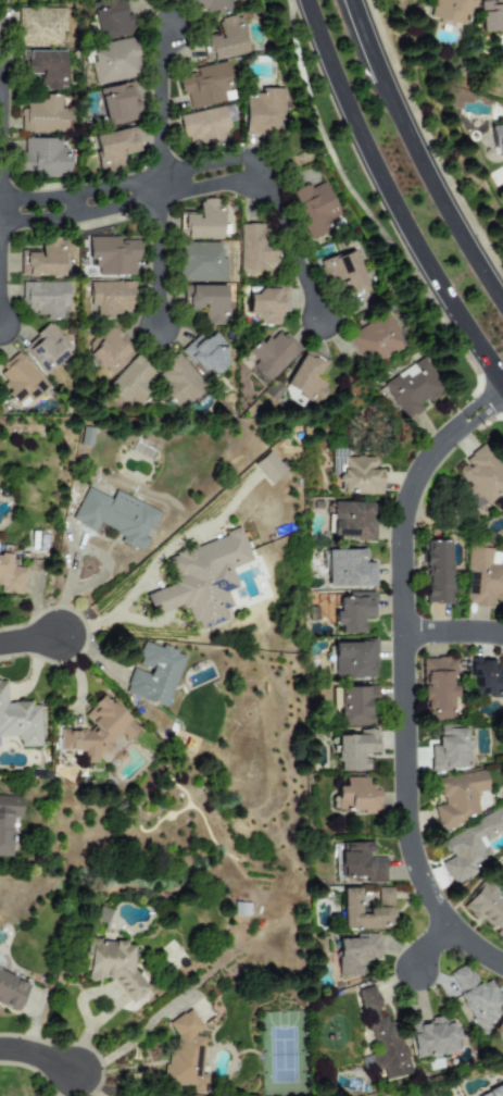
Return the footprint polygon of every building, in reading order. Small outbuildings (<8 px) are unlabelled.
[(97,40),(131,34),(125,0),(106,0),(89,3),(97,40)] [(191,13),(214,9),(215,14),(236,10),(234,0),(189,0),(191,13)] [(463,27),(469,0),(429,0),(425,18),(463,27)] [(502,30),(502,0),(487,0),(487,1),(476,2),(477,31),(502,30)] [(64,8),(16,9),(17,46),(65,45),(64,8)] [(204,62),(247,53),(239,14),(216,18),(219,35),(200,38),(204,62)] [(95,86),(139,76),(130,38),(87,47),(95,86)] [(64,51),(22,51),(22,74),(39,74),(39,89),(64,89),(64,51)] [(193,67),(194,74),(176,76),(180,97),(186,96),(188,109),(232,100),(226,62),(193,67)] [(97,88),(104,127),(140,120),(133,82),(97,88)] [(243,134),(281,135),(282,88),(256,88),(256,99),(244,99),(243,134)] [(18,109),(20,133),(70,132),(68,108),(62,108),(61,95),(43,95),(43,99),(25,99),(25,108),(18,109)] [(224,141),(222,130),(227,129),(223,107),(178,115),(185,149),(224,141)] [(493,157),(502,156),(502,124),(489,126),(493,157)] [(91,136),(99,174),(123,169),(121,155),(137,152),(133,127),(91,136)] [(16,153),(16,176),(68,176),(70,147),(60,147),(60,139),(23,138),(23,153),(16,153)] [(335,229),(330,219),(339,215),(324,179),(290,194),(309,240),(335,229)] [(178,213),(178,238),(219,239),(221,200),(198,200),(198,214),(178,213)] [(239,224),(238,270),(274,270),(275,246),(263,245),(263,224),(239,224)] [(95,276),(133,275),(133,260),(138,260),(138,240),(120,240),(120,236),(87,237),(87,258),(95,258),(95,276)] [(18,276),(62,276),(63,237),(39,237),(39,251),(20,250),(18,276)] [(224,282),(225,244),(178,242),(177,281),(224,282)] [(317,263),(323,281),(330,277),(332,283),(340,281),(347,298),(367,290),(353,250),(317,263)] [(66,282),(21,283),(22,311),(34,311),(34,315),(43,315),(43,319),(67,317),(66,282)] [(88,283),(88,306),(95,306),(95,317),(111,316),(111,312),(134,312),(133,282),(88,283)] [(225,285),(183,286),(183,309),(202,309),(202,325),(225,324),(225,285)] [(287,288),(247,288),(247,315),(257,315),(257,324),(278,324),(278,313),(287,313),(287,288)] [(345,335),(364,369),(406,345),(388,312),(345,335)] [(20,351),(46,375),(71,347),(45,323),(20,351)] [(134,350),(106,325),(83,351),(110,376),(134,350)] [(299,349),(278,328),(262,345),(257,340),(246,351),(255,361),(246,372),(262,387),(299,349)] [(180,350),(208,379),(227,362),(222,356),(228,349),(213,333),(204,341),(197,334),(180,350)] [(304,349),(282,385),(314,406),(326,386),(315,378),(325,362),(304,349)] [(47,384),(16,352),(0,368),(0,377),(4,382),(0,386),(0,388),(21,409),(47,384)] [(205,388),(175,353),(161,366),(164,370),(158,375),(164,383),(162,385),(167,391),(163,396),(173,407),(181,400),(186,404),(205,388)] [(128,400),(137,408),(148,395),(141,389),(155,374),(135,354),(105,387),(124,404),(128,400)] [(380,382),(402,421),(422,410),(418,404),(441,393),(423,359),(380,382)] [(89,446),(90,428),(79,427),(78,445),(89,446)] [(464,460),(466,462),(453,476),(489,510),(502,495),(502,473),(476,447),(464,460)] [(266,484),(284,473),(268,451),(252,463),(266,484)] [(381,470),(373,470),(373,457),(340,458),(340,483),(341,483),(341,494),(381,494),(381,470)] [(159,512),(113,490),(109,499),(85,487),(70,521),(93,533),(97,527),(143,549),(148,539),(146,538),(159,512)] [(327,514),(326,538),(373,540),(374,503),(332,501),(331,514),(327,514)] [(424,541),(424,602),(449,602),(449,541),(424,541)] [(490,606),(490,600),(502,601),(502,560),(499,560),(500,549),(467,548),(464,605),(490,606)] [(24,568),(12,566),(13,550),(0,549),(0,592),(22,594),(24,568)] [(327,587),(375,586),(374,563),(364,563),(364,549),(326,549),(327,587)] [(362,634),(362,618),(374,618),(373,594),(337,594),(337,612),(332,612),(332,625),(339,625),(339,634),(362,634)] [(163,708),(183,655),(160,646),(159,648),(141,642),(133,668),(130,667),(121,693),(163,708)] [(374,642),(331,643),(332,678),(375,677),(374,642)] [(452,658),(420,659),(423,721),(454,720),(452,658)] [(468,696),(502,697),(502,667),(491,667),(492,658),(469,658),(468,696)] [(38,702),(4,703),(3,681),(0,681),(0,736),(15,736),(16,747),(39,746),(38,702)] [(337,725),(369,725),(369,701),(376,701),(376,687),(337,686),(337,725)] [(58,728),(58,750),(80,751),(80,759),(85,763),(95,763),(95,753),(102,753),(120,735),(124,739),(135,728),(100,694),(90,705),(89,707),(81,717),(91,726),(88,730),(58,728)] [(430,771),(469,769),(467,727),(437,728),(438,746),(429,747),(430,771)] [(378,754),(377,730),(357,730),(357,735),(335,736),(336,763),(340,762),(340,772),(368,771),(367,754),(378,754)] [(436,778),(440,806),(433,807),(436,828),(479,821),(475,793),(487,791),(484,771),(436,778)] [(367,778),(344,778),(344,787),(336,787),(335,811),(378,812),(379,788),(366,787),(367,778)] [(10,817),(20,818),(20,797),(0,796),(0,857),(8,857),(10,817)] [(501,812),(441,837),(450,859),(441,863),(450,884),(493,865),(483,841),(502,832),(502,817),(501,812)] [(339,879),(365,878),(365,884),(386,883),(385,858),(369,859),(369,842),(344,843),(344,852),(338,852),(339,879)] [(502,940),(502,900),(483,883),(463,907),(502,940)] [(341,889),(342,930),(392,929),(391,888),(377,888),(377,908),(360,909),(360,889),(341,889)] [(336,937),(337,977),(362,977),(362,959),(378,959),(378,936),(336,937)] [(87,979),(113,981),(131,1004),(149,990),(131,967),(132,950),(125,942),(89,940),(87,979)] [(447,974),(480,1035),(489,1030),(486,1023),(498,1016),(492,1006),(500,1001),(489,980),(478,986),(467,963),(447,974)] [(0,972),(0,1005),(17,1012),(29,983),(0,972)] [(353,991),(363,1033),(369,1032),(374,1052),(366,1054),(370,1069),(379,1067),(382,1081),(403,1076),(381,984),(353,991)] [(491,1032),(502,1039),(500,1043),(502,1045),(502,1013),(491,1032)] [(203,1038),(197,1038),(198,1021),(192,1021),(192,1018),(170,1016),(166,1085),(191,1087),(191,1093),(205,1094),(206,1075),(201,1075),(203,1038)] [(413,1059),(457,1052),(452,1019),(442,1021),(442,1018),(408,1023),(413,1059)] [(476,1095),(502,1095),(502,1085),(476,1095)]
